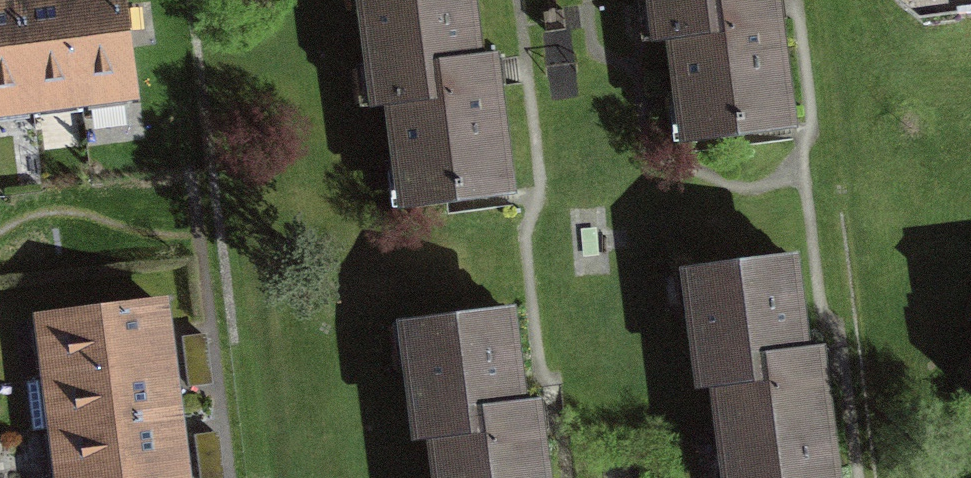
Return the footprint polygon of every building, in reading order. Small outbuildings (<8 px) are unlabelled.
[(33,105),(20,0),(0,0),(0,109),(33,105)] [(33,105),(83,99),(70,0),(20,0),(33,105)] [(83,99),(133,92),(121,0),(70,0),(83,99)] [(390,129),(414,126),(425,212),(540,197),(524,65),(502,68),(494,0),(373,0),(390,129)] [(672,62),(690,60),(704,165),(814,150),(794,6),(780,8),(779,0),(664,0),(672,62)] [(699,288),(712,400),(727,398),(737,477),(860,477),(845,354),(825,356),(815,274),(699,288)] [(49,322),(55,370),(169,355),(163,307),(49,322)] [(414,331),(430,454),(451,451),(455,477),(570,477),(561,408),(546,410),(534,316),(414,331)] [(176,403),(169,355),(55,370),(61,418),(176,403)] [(182,453),(176,403),(61,418),(68,467),(182,453)] [(182,453),(68,467),(69,477),(185,477),(182,453)]
